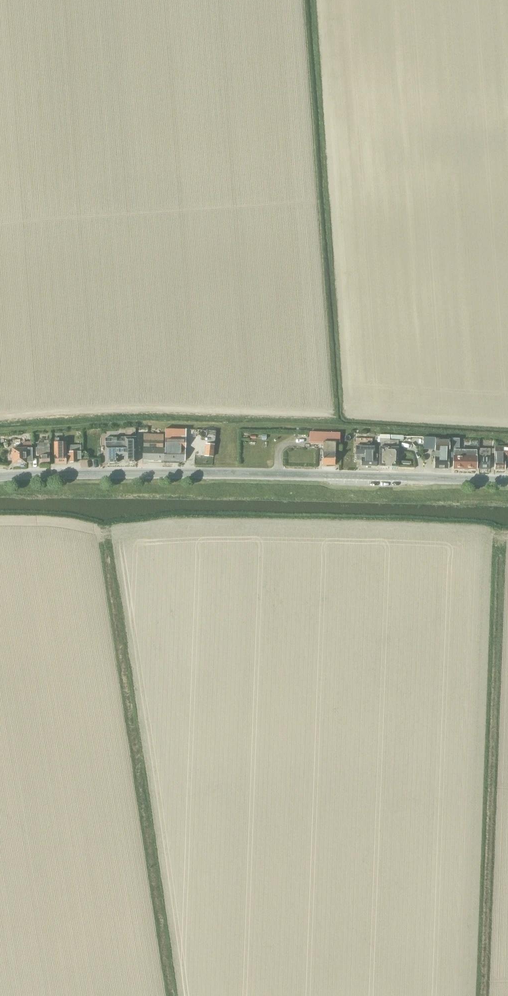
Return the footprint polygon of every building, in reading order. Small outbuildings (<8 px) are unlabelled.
[(310,432),(310,442),(323,442),(322,465),(335,465),(335,444),(340,445),(340,433),(336,433),(310,432)] [(164,460),(164,449),(163,449),(163,435),(143,434),(143,448),(142,448),(142,460),(164,460)] [(184,461),(185,435),(165,435),(165,449),(164,449),(164,460),(179,461),(184,461)] [(136,437),(105,438),(106,463),(119,463),(118,456),(125,456),(125,463),(137,463),(136,437)] [(54,438),(54,442),(54,464),(66,463),(66,461),(69,461),(69,462),(77,462),(77,459),(81,459),(80,446),(76,446),(76,451),(69,451),(69,454),(66,454),(66,442),(59,442),(59,438),(54,438)] [(448,469),(449,446),(449,439),(435,438),(434,453),(434,469),(448,469)] [(379,466),(397,467),(398,448),(397,448),(398,441),(389,441),(389,440),(379,439),(379,447),(379,466)] [(26,462),(32,462),(32,448),(31,448),(31,442),(22,443),(22,448),(12,449),(12,463),(19,463),(20,464),(23,464),(24,463),(26,463),(26,462)] [(49,463),(49,451),(49,443),(37,443),(37,448),(36,448),(36,456),(39,456),(39,464),(49,463)] [(355,446),(355,454),(356,454),(356,461),(361,461),(361,466),(377,466),(377,454),(374,454),(374,446),(355,446)] [(494,470),(505,470),(505,462),(507,462),(507,447),(495,446),(495,450),(494,454),(494,470)] [(489,469),(490,449),(479,449),(478,469),(489,469)] [(476,456),(476,451),(453,450),(453,469),(476,469),(476,456)]
